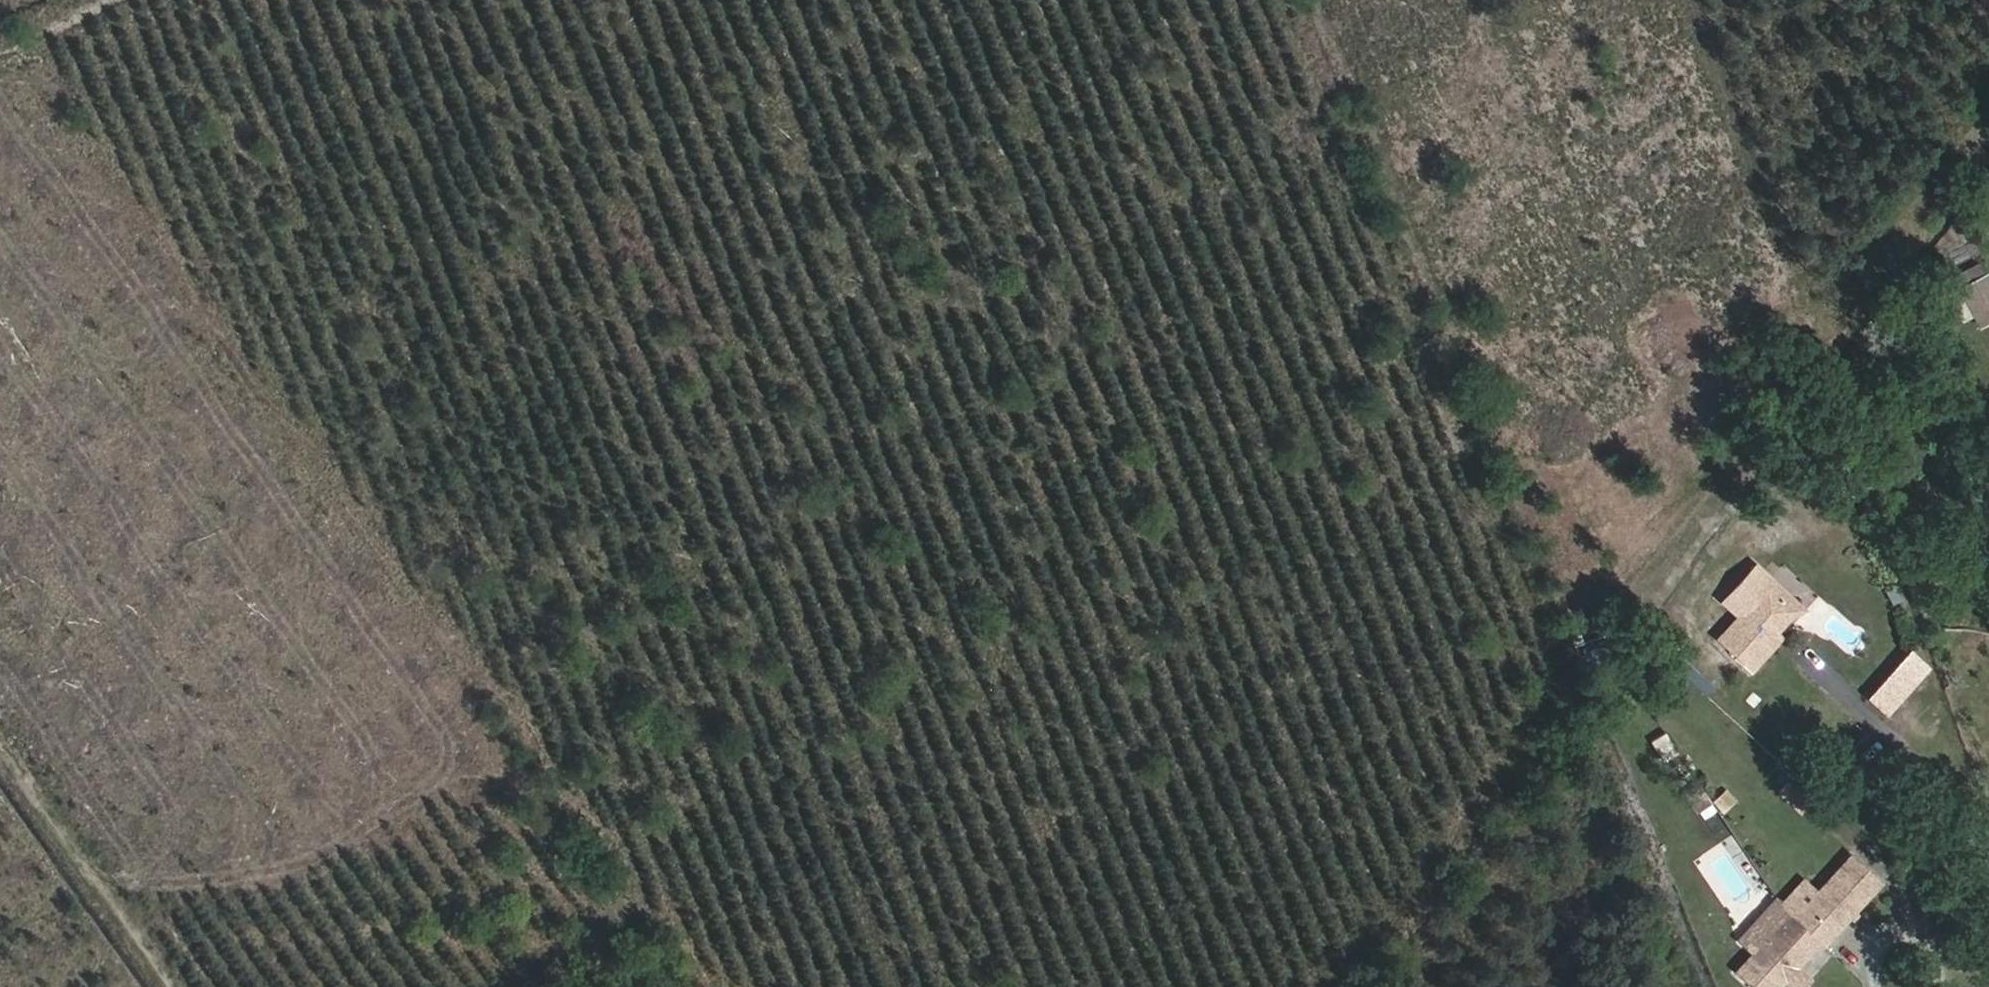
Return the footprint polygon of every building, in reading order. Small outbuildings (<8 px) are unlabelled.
[(1988,273),(1946,293),(1960,323),(1971,319),(1976,329),(1988,323),(1988,275),(1988,273)] [(1723,594),(1738,607),(1714,634),(1748,665),(1771,640),(1765,634),(1782,615),(1783,596),(1764,579),(1769,574),(1754,561),(1723,594)] [(1771,640),(1803,606),(1769,574),(1764,579),(1783,596),(1782,615),(1765,634),(1771,640)] [(1889,715),(1918,680),(1895,661),(1866,695),(1889,715)] [(1708,798),(1697,781),(1684,791),(1695,806),(1708,798)] [(1779,901),(1773,895),(1738,934),(1751,947),(1733,968),(1755,986),(1771,986),(1814,938),(1821,941),(1879,876),(1847,850),(1813,887),(1790,914),(1779,901)] [(1813,887),(1800,877),(1779,901),(1790,914),(1813,887)] [(1801,962),(1813,976),(1831,960),(1820,947),(1801,962)]
